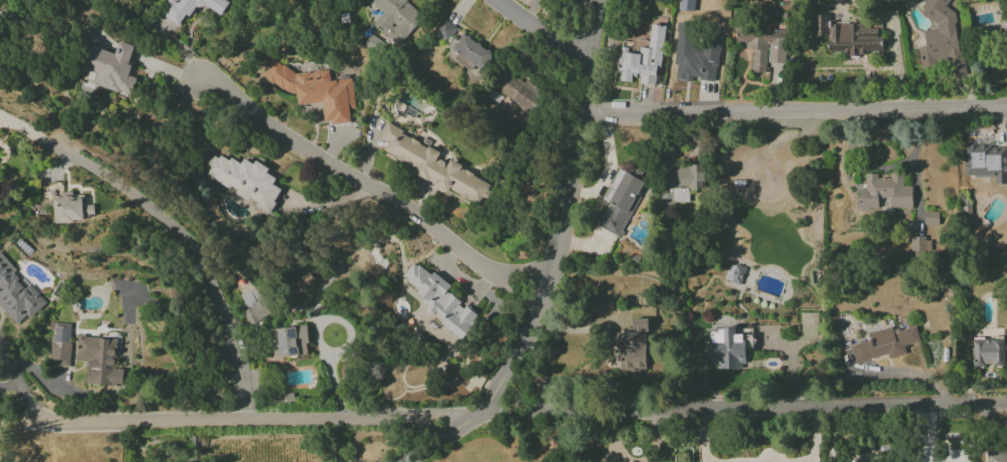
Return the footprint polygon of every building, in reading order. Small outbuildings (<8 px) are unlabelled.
[(178,25),(184,15),(189,18),(197,3),(221,17),(229,3),(225,0),(167,0),(159,14),(178,25)] [(398,46),(424,16),(405,0),(368,0),(382,12),(372,24),(398,46)] [(694,11),(695,0),(679,0),(679,10),(694,11)] [(895,0),(881,0),(884,12),(897,10),(895,0)] [(940,67),(945,59),(949,79),(966,75),(957,21),(957,20),(956,13),(946,6),(951,0),(926,0),(921,8),(922,15),(935,24),(936,30),(922,32),(925,46),(917,47),(921,70),(940,67)] [(811,36),(828,36),(828,53),(882,54),(882,35),(878,35),(878,24),(829,23),(829,15),(811,15),(811,36)] [(432,33),(447,43),(457,28),(442,18),(432,33)] [(720,37),(698,35),(699,25),(678,23),(673,66),(676,66),(675,80),(691,81),(691,78),(715,81),(720,37)] [(664,26),(651,24),(648,48),(639,47),(639,53),(620,51),(617,81),(635,83),(657,85),(664,26)] [(765,73),(766,62),(784,63),(787,31),(767,29),(768,28),(737,25),(735,46),(752,48),(750,72),(765,73)] [(493,55),(465,34),(453,49),(481,70),(493,55)] [(86,45),(79,68),(89,71),(85,82),(130,96),(135,78),(128,76),(131,65),(128,64),(134,46),(119,41),(115,53),(86,45)] [(321,103),(323,118),(333,125),(350,123),(349,109),(355,108),(352,79),(329,81),(328,70),(296,73),(272,59),(262,77),(290,94),(296,93),(297,105),(321,103)] [(494,89),(517,103),(512,112),(529,121),(545,93),(505,70),(494,89)] [(439,153),(387,124),(379,137),(387,142),(383,151),(416,170),(411,178),(444,196),(448,189),(480,207),(492,185),(449,161),(447,164),(436,158),(439,153)] [(963,145),(963,169),(971,169),(971,177),(993,177),(993,184),(1006,184),(1006,145),(963,145)] [(673,151),(661,151),(661,187),(704,187),(703,165),(673,165),(673,151)] [(268,214),(281,189),(272,184),(275,178),(266,173),(268,168),(254,161),(253,164),(243,159),(240,166),(213,153),(202,175),(232,191),(232,192),(255,204),(254,207),(268,214)] [(619,169),(603,199),(609,202),(596,226),(617,237),(648,175),(633,167),(629,174),(619,169)] [(912,207),(911,187),(902,187),(902,174),(889,174),(889,178),(877,178),(877,174),(865,174),(865,189),(858,190),(858,209),(877,209),(877,199),(890,198),(890,208),(912,207)] [(53,198),(53,222),(93,220),(93,205),(83,205),(83,197),(73,197),(72,192),(60,192),(61,197),(53,198)] [(938,212),(924,212),(924,225),(938,225),(938,212)] [(911,238),(910,251),(928,251),(929,238),(911,238)] [(17,327),(45,303),(26,281),(25,282),(0,254),(0,307),(17,327)] [(479,315),(467,306),(463,308),(455,297),(446,291),(451,285),(434,272),(430,276),(428,274),(413,262),(403,275),(408,283),(412,285),(428,311),(442,321),(441,323),(460,337),(467,332),(479,315)] [(725,280),(741,284),(745,268),(729,264),(725,280)] [(300,291),(315,281),(309,273),(294,282),(300,291)] [(249,326),(271,318),(260,287),(240,294),(246,310),(243,311),(249,326)] [(617,333),(618,371),(647,371),(646,318),(631,318),(631,333),(617,333)] [(71,323),(52,323),(51,366),(69,366),(71,323)] [(855,363),(887,355),(888,358),(906,354),(904,346),(919,342),(915,324),(868,335),(870,341),(851,345),(855,363)] [(272,357),(308,355),(306,326),(271,329),(272,357)] [(710,330),(711,369),(746,368),(745,348),(751,348),(751,329),(734,330),(734,329),(710,330)] [(122,386),(123,370),(115,369),(117,339),(77,336),(76,361),(86,362),(85,384),(122,386)] [(1005,367),(1005,358),(1006,358),(1006,339),(973,339),(973,367),(1005,367)] [(986,461),(1006,461),(1006,451),(986,450),(986,461)]
